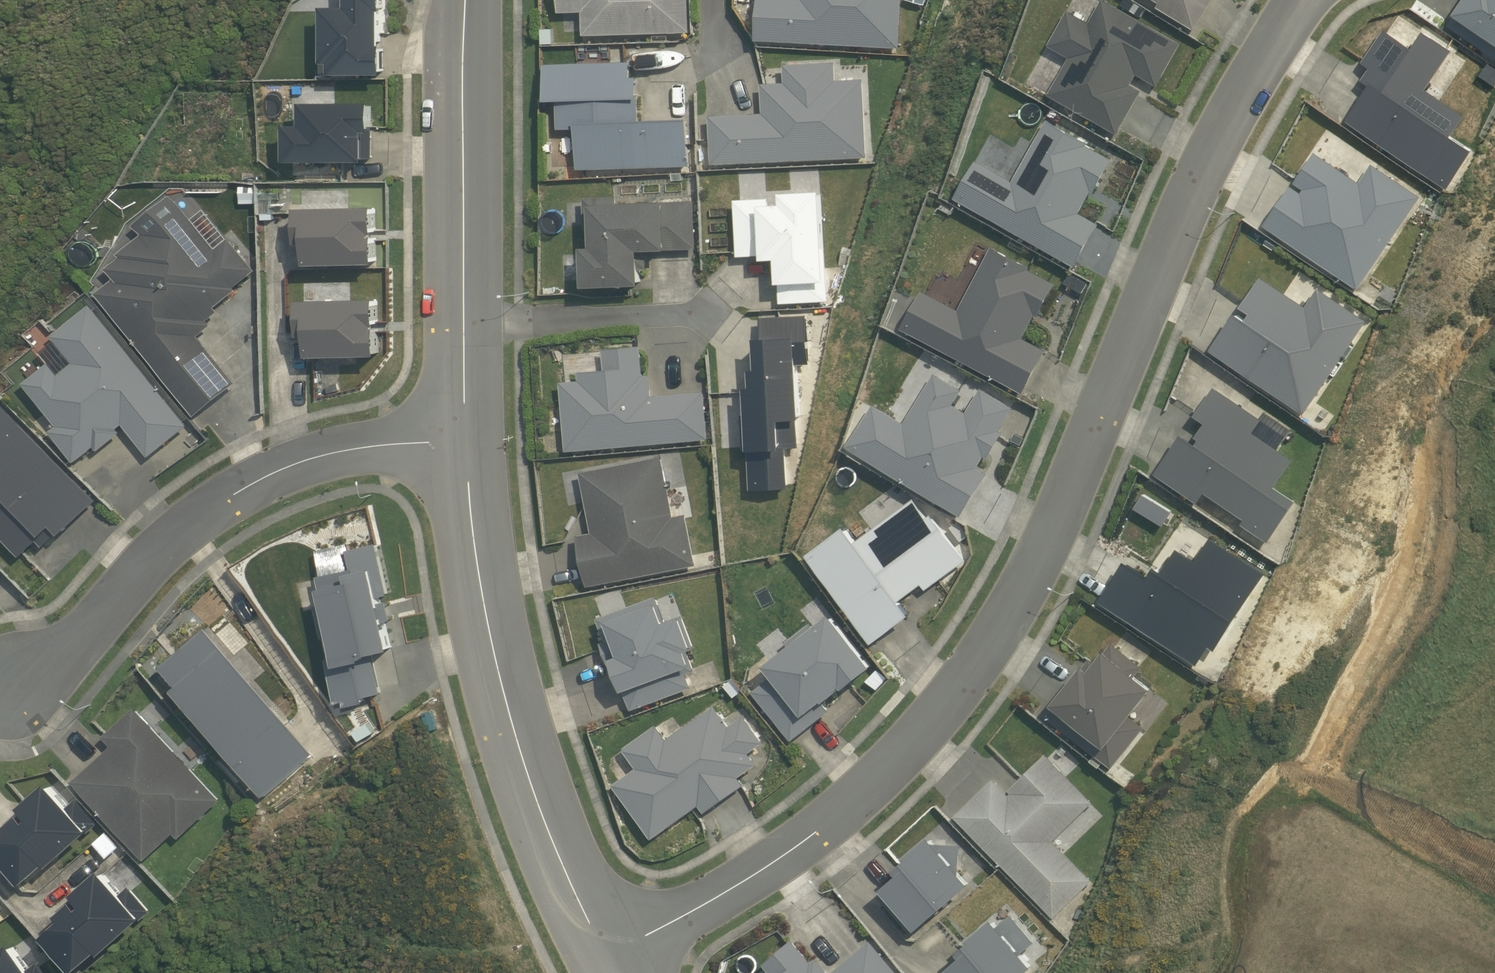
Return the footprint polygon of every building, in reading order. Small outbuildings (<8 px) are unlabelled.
[(386,0),(350,0),(350,7),(326,6),(326,63),(333,63),(333,74),(386,73),(386,45),(384,45),(384,9),(386,9),(386,0)] [(691,33),(691,0),(560,0),(560,13),(584,12),(585,36),(691,33)] [(902,48),(905,0),(760,0),(758,41),(902,48)] [(1071,59),(1050,97),(1119,135),(1143,92),(1133,86),(1139,76),(1159,87),(1184,45),(1105,0),(1091,23),(1070,11),(1050,47),(1071,59)] [(1122,6),(1142,18),(1147,10),(1132,0),(1126,0),(1122,6)] [(1159,9),(1197,32),(1216,0),(1154,0),(1162,4),(1159,9)] [(1450,27),(1494,58),(1494,0),(1468,0),(1450,27)] [(555,43),(554,29),(542,29),(543,44),(555,43)] [(1372,87),(1349,121),(1449,190),(1476,152),(1454,137),(1467,117),(1428,91),(1455,51),(1426,33),(1415,50),(1387,31),(1364,64),(1373,69),(1364,82),(1372,87)] [(579,170),(692,166),(690,119),(641,120),(639,77),(633,77),(632,62),(546,64),(548,101),(559,101),(560,129),(578,129),(579,170)] [(714,164),(868,157),(865,80),(837,81),(837,62),(786,64),(787,83),(764,83),(765,113),(711,115),(714,164)] [(369,158),(375,158),(375,102),(304,102),(304,124),(289,124),(288,161),(369,161),(369,158)] [(1090,144),(1050,122),(1014,182),(979,162),(956,199),(1077,268),(1101,225),(1082,214),(1093,193),(1096,194),(1114,161),(1088,147),(1090,144)] [(1361,291),(1423,198),(1374,165),(1361,184),(1317,153),(1297,184),(1305,190),(1303,194),(1293,187),(1266,227),(1361,291)] [(258,204),(258,187),(241,187),(241,204),(258,204)] [(831,301),(825,190),(785,192),(786,204),(771,204),(770,198),(736,200),(739,256),(766,255),(766,259),(780,258),(782,304),(831,301)] [(116,278),(98,293),(197,416),(238,383),(200,336),(213,325),(209,320),(220,311),(217,307),(239,289),(236,287),(257,270),(206,208),(194,218),(175,194),(138,225),(145,233),(120,253),(123,257),(108,268),(116,278)] [(643,257),(643,251),(697,249),(696,201),(619,203),(619,196),(586,197),(586,230),(594,230),(594,246),(586,246),(587,287),(645,285),(644,269),(649,269),(649,256),(643,257)] [(309,264),(379,262),(378,206),(300,207),(300,243),(308,243),(309,264)] [(924,292),(904,328),(1026,393),(1048,351),(1025,339),(1037,316),(1040,318),(1057,285),(1031,271),(1032,269),(994,249),(960,311),(924,292)] [(1238,314),(1212,350),(1307,415),(1368,322),(1320,290),(1308,308),(1263,277),(1243,309),(1253,315),(1249,321),(1238,314)] [(380,355),(379,298),(302,300),(302,336),(310,335),(312,356),(380,355)] [(150,457),(189,425),(92,305),(53,336),(75,363),(61,375),(51,362),(25,383),(60,425),(52,431),(77,462),(96,447),(99,451),(122,433),(119,429),(124,425),(150,457)] [(811,364),(809,315),(763,318),(764,338),(761,338),(762,369),(756,369),(756,387),(750,387),(750,400),(746,400),(747,415),(744,415),(744,451),(751,451),(753,490),(791,488),(789,448),(800,447),(798,418),(804,418),(802,365),(811,364)] [(568,452),(710,439),(706,391),(654,396),(651,374),(646,375),(643,345),(604,349),(606,370),(580,372),(581,381),(562,381),(568,452)] [(876,405),(851,446),(964,515),(989,473),(979,468),(986,457),(989,459),(1005,433),(1002,431),(1015,408),(983,389),(969,413),(955,405),(964,390),(937,374),(907,423),(899,418),(887,411),(876,405)] [(1208,492),(1247,519),(1244,524),(1271,542),(1299,501),(1277,487),(1297,461),(1280,449),(1293,430),(1267,413),(1262,419),(1216,388),(1197,418),(1209,425),(1200,438),(1203,440),(1199,445),(1185,435),(1158,473),(1200,502),(1208,492)] [(22,556),(39,540),(45,546),(60,532),(62,535),(97,500),(0,401),(0,534),(22,556)] [(887,411),(899,418),(904,408),(892,401),(887,411)] [(589,587),(698,565),(688,514),(676,516),(664,457),(583,473),(594,532),(579,535),(589,587)] [(848,526),(808,555),(875,644),(914,616),(901,600),(924,584),(928,590),(968,560),(934,514),(929,517),(916,498),(859,541),(848,526)] [(1102,600),(1102,601),(1199,665),(1212,646),(1218,650),(1267,574),(1213,539),(1199,560),(1180,548),(1165,573),(1158,568),(1152,577),(1128,561),(1102,600)] [(375,653),(394,649),(388,621),(393,620),(390,601),(384,602),(383,596),(390,594),(379,543),(351,550),(350,543),(317,551),(323,576),(320,576),(326,604),(317,606),(324,639),(333,637),(338,656),(329,658),(339,703),(347,701),(348,706),(367,702),(366,697),(384,692),(375,653)] [(616,663),(633,710),(694,687),(689,673),(698,670),(690,650),(697,648),(685,615),(667,621),(658,596),(599,618),(607,642),(603,643),(611,665),(616,663)] [(877,666),(835,613),(817,628),(812,623),(787,642),(791,646),(769,665),(777,675),(755,691),(793,741),(832,711),(826,704),(843,691),(841,689),(845,686),(848,689),(877,666)] [(316,753),(208,627),(163,668),(179,686),(174,691),(266,796),(316,753)] [(1092,659),(1047,714),(1114,768),(1147,727),(1134,717),(1156,688),(1139,674),(1145,668),(1114,644),(1097,663),(1092,659)] [(888,679),(878,669),(867,681),(877,690),(888,679)] [(734,679),(725,686),(735,698),(744,691),(734,679)] [(732,726),(717,705),(670,739),(658,724),(625,749),(638,768),(615,785),(654,839),(701,806),(707,813),(746,785),(741,777),(759,764),(751,753),(765,743),(746,716),(732,726)] [(223,800),(137,707),(104,737),(113,746),(75,782),(147,860),(176,833),(181,839),(223,800)] [(375,733),(369,723),(356,731),(362,740),(375,733)] [(996,778),(957,817),(1056,918),(1095,880),(1056,842),(1096,802),(1048,753),(1009,791),(996,778)] [(100,824),(78,800),(71,806),(51,783),(23,807),(33,819),(30,822),(23,814),(8,827),(13,833),(0,844),(0,855),(26,884),(49,864),(52,867),(100,824)] [(128,850),(112,833),(103,841),(118,858),(128,850)] [(913,935),(974,883),(961,868),(963,845),(946,844),(946,841),(937,840),(934,836),(910,856),(913,858),(899,869),(904,874),(886,889),(888,891),(881,896),(913,935)] [(106,952),(153,911),(131,887),(124,893),(104,870),(76,894),(86,905),(83,908),(77,901),(61,915),(66,920),(48,936),(78,969),(102,949),(106,952)] [(967,956),(948,971),(949,972),(1030,972),(1038,966),(1025,952),(1037,940),(1014,914),(1002,925),(997,918),(973,939),(975,941),(963,951),(967,956)] [(819,957),(813,962),(795,939),(765,965),(772,972),(832,972),(819,957)] [(872,941),(833,972),(899,972),(872,941)] [(39,962),(32,967),(14,942),(0,952),(0,972),(47,972),(39,962)]
